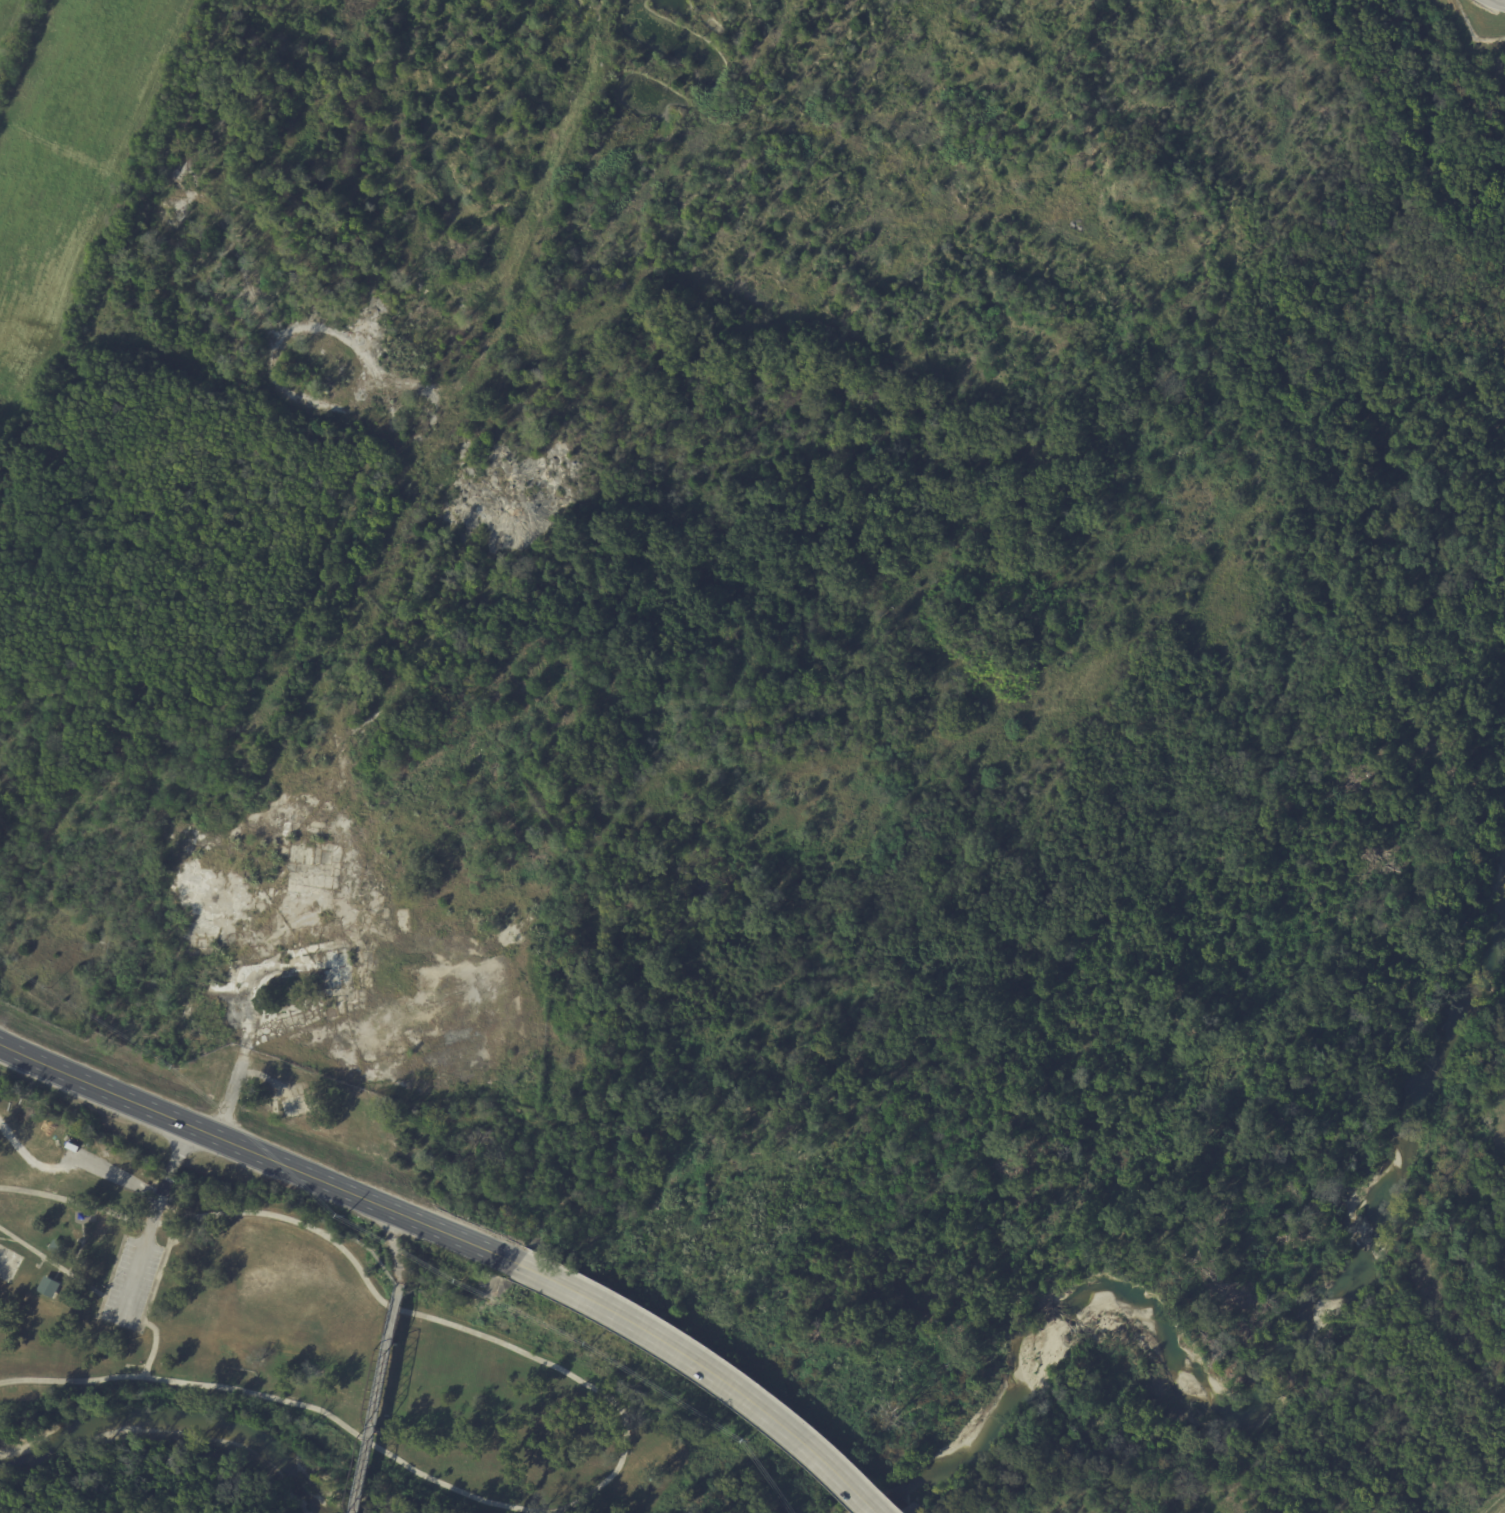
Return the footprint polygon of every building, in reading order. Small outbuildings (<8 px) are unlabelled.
[(78,1147),(76,1153),(65,1148),(67,1143),(78,1147)] [(72,1250),(70,1253),(68,1252),(63,1260),(48,1250),(54,1240),(67,1249),(68,1247),(72,1250)] [(52,1300),(37,1291),(45,1277),(60,1285),(52,1300)]
